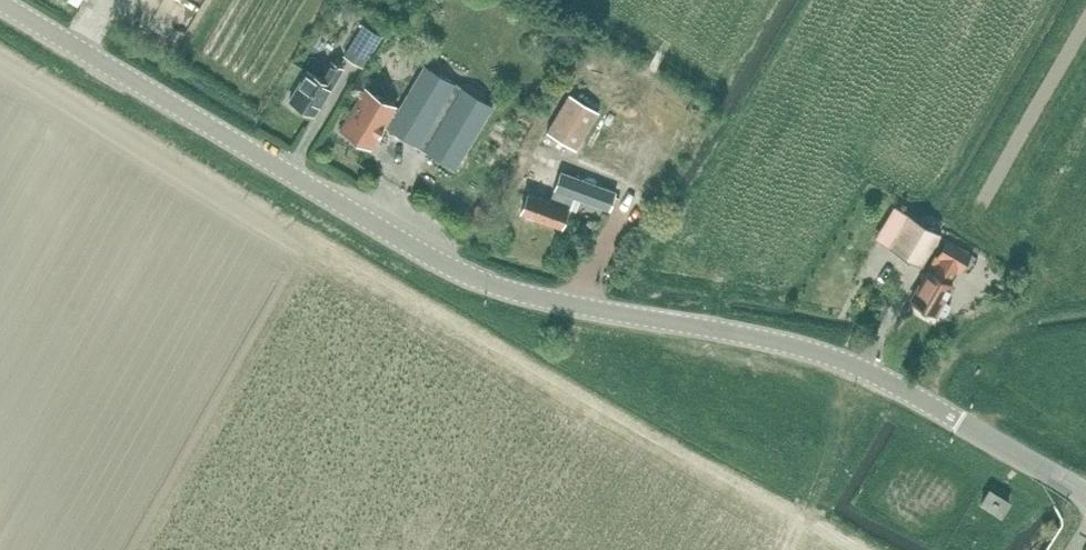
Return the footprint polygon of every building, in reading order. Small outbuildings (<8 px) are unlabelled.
[(344,56),(360,66),(363,68),(382,36),(363,24),(358,33),(344,56)] [(325,99),(343,67),(330,59),(320,76),(309,68),(290,100),(315,114),(324,98),(325,99)] [(384,127),(385,127),(457,168),(494,106),(425,65),(398,110),(396,109),(397,106),(365,87),(340,129),(371,149),(384,127)] [(576,149),(599,111),(570,94),(547,132),(576,149)] [(610,210),(616,191),(530,159),(518,190),(527,193),(520,212),(562,229),(574,196),(610,210)] [(942,233),(894,205),(874,237),(921,266),(942,233)] [(477,206),(465,225),(473,230),(485,211),(477,206)] [(944,300),(954,283),(950,281),(957,268),(962,271),(972,253),(947,238),(935,257),(938,260),(933,271),(929,269),(911,299),(936,314),(936,313),(943,316),(946,314),(950,307),(949,303),(944,300)] [(1002,513),(1008,502),(990,489),(983,500),(1002,513)]
